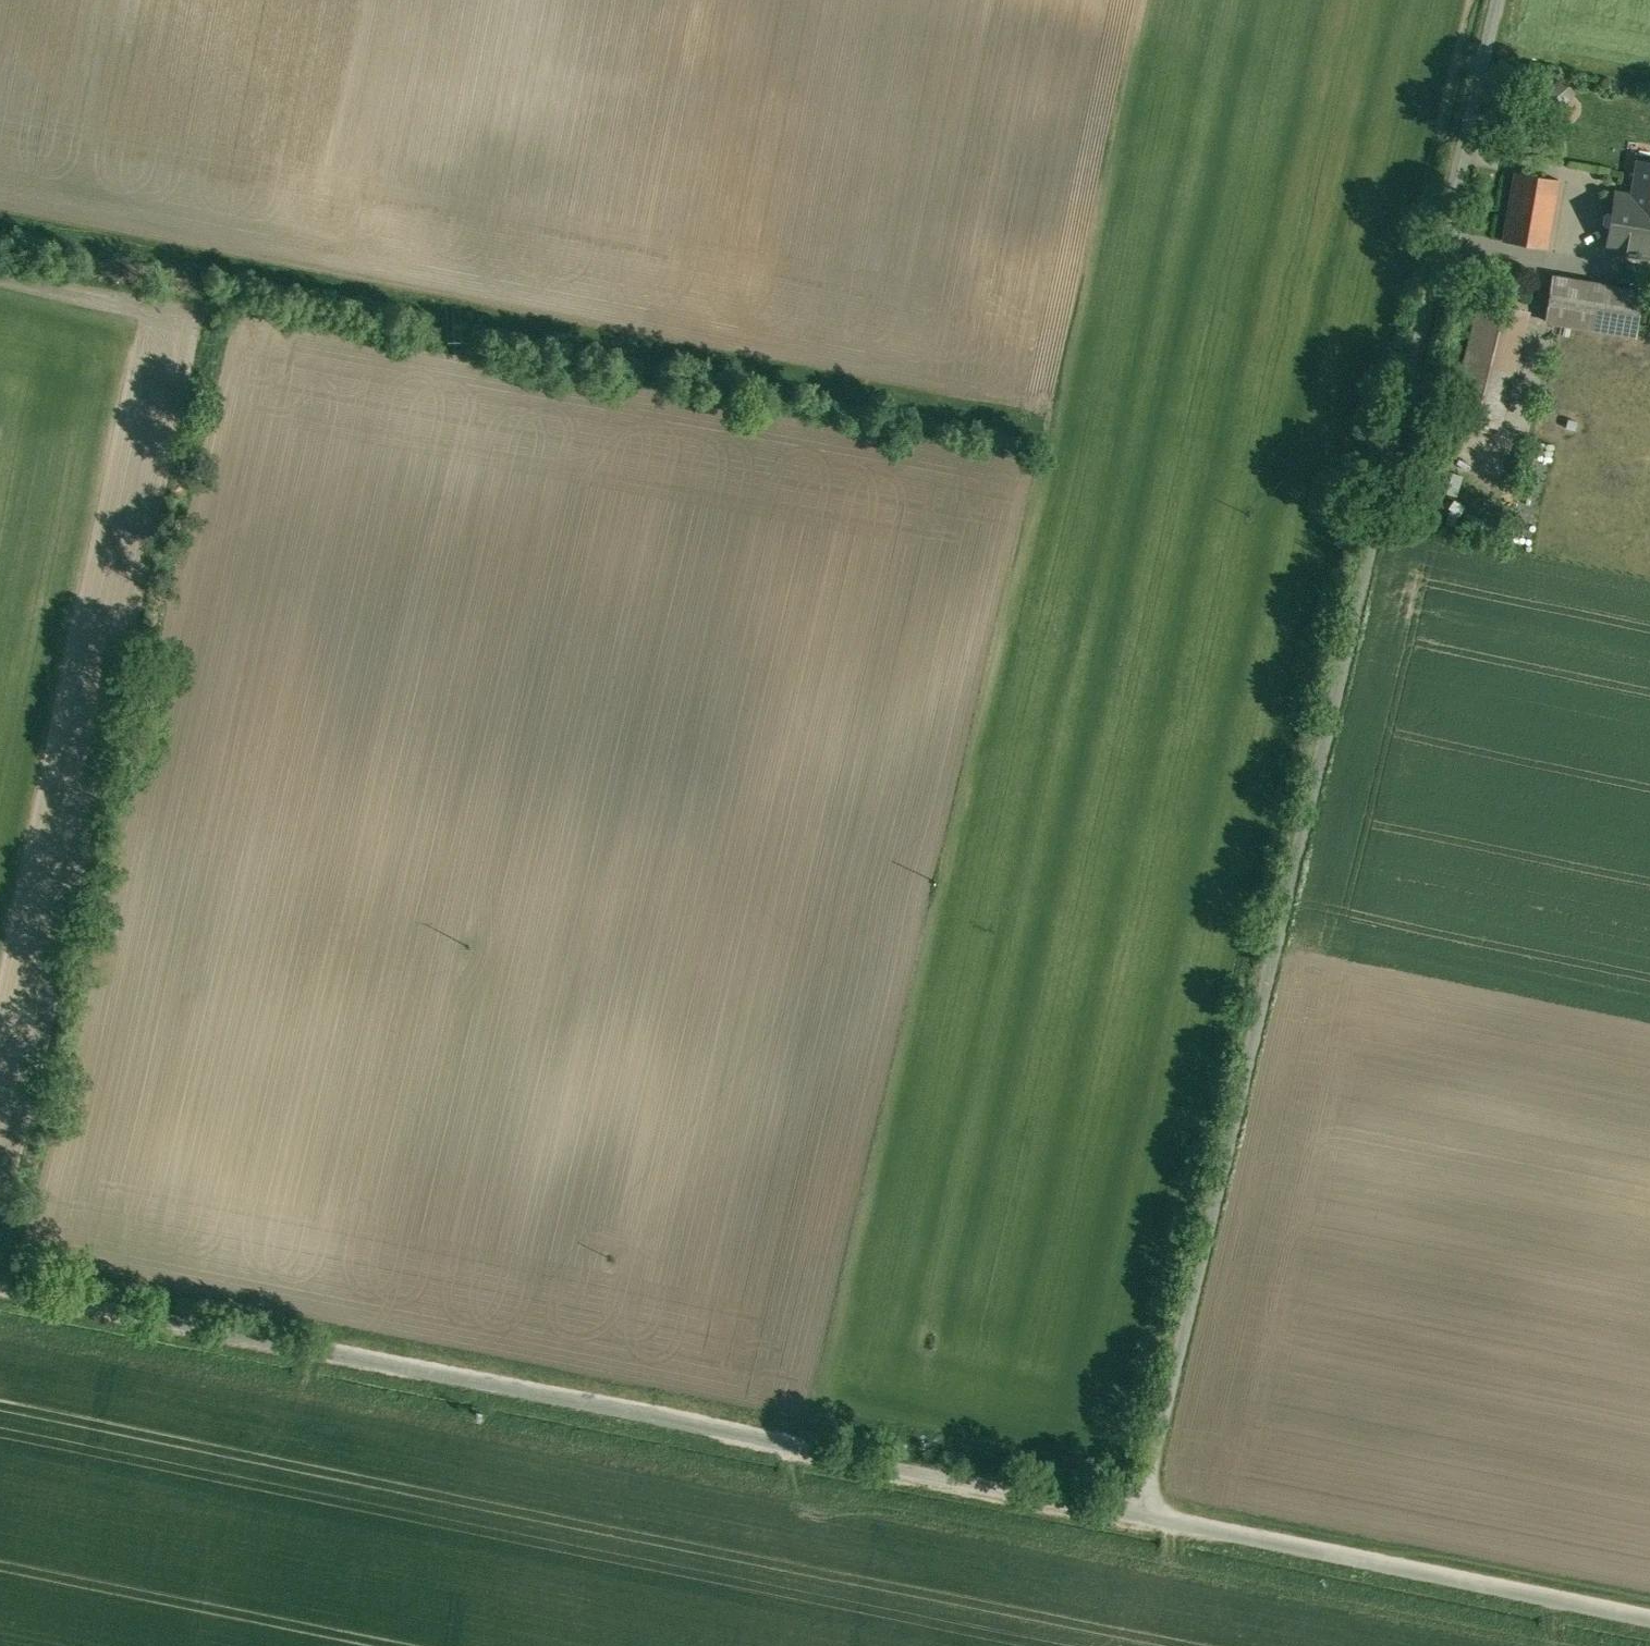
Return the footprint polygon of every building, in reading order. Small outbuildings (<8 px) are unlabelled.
[(1559,179),(1516,171),(1504,240),(1547,248),(1559,179)] [(1616,191),(1606,248),(1649,256),(1649,197),(1616,191)] [(1642,291),(1553,276),(1546,320),(1635,335),(1642,291)] [(1520,313),(1465,300),(1451,357),(1506,371),(1520,313)]
